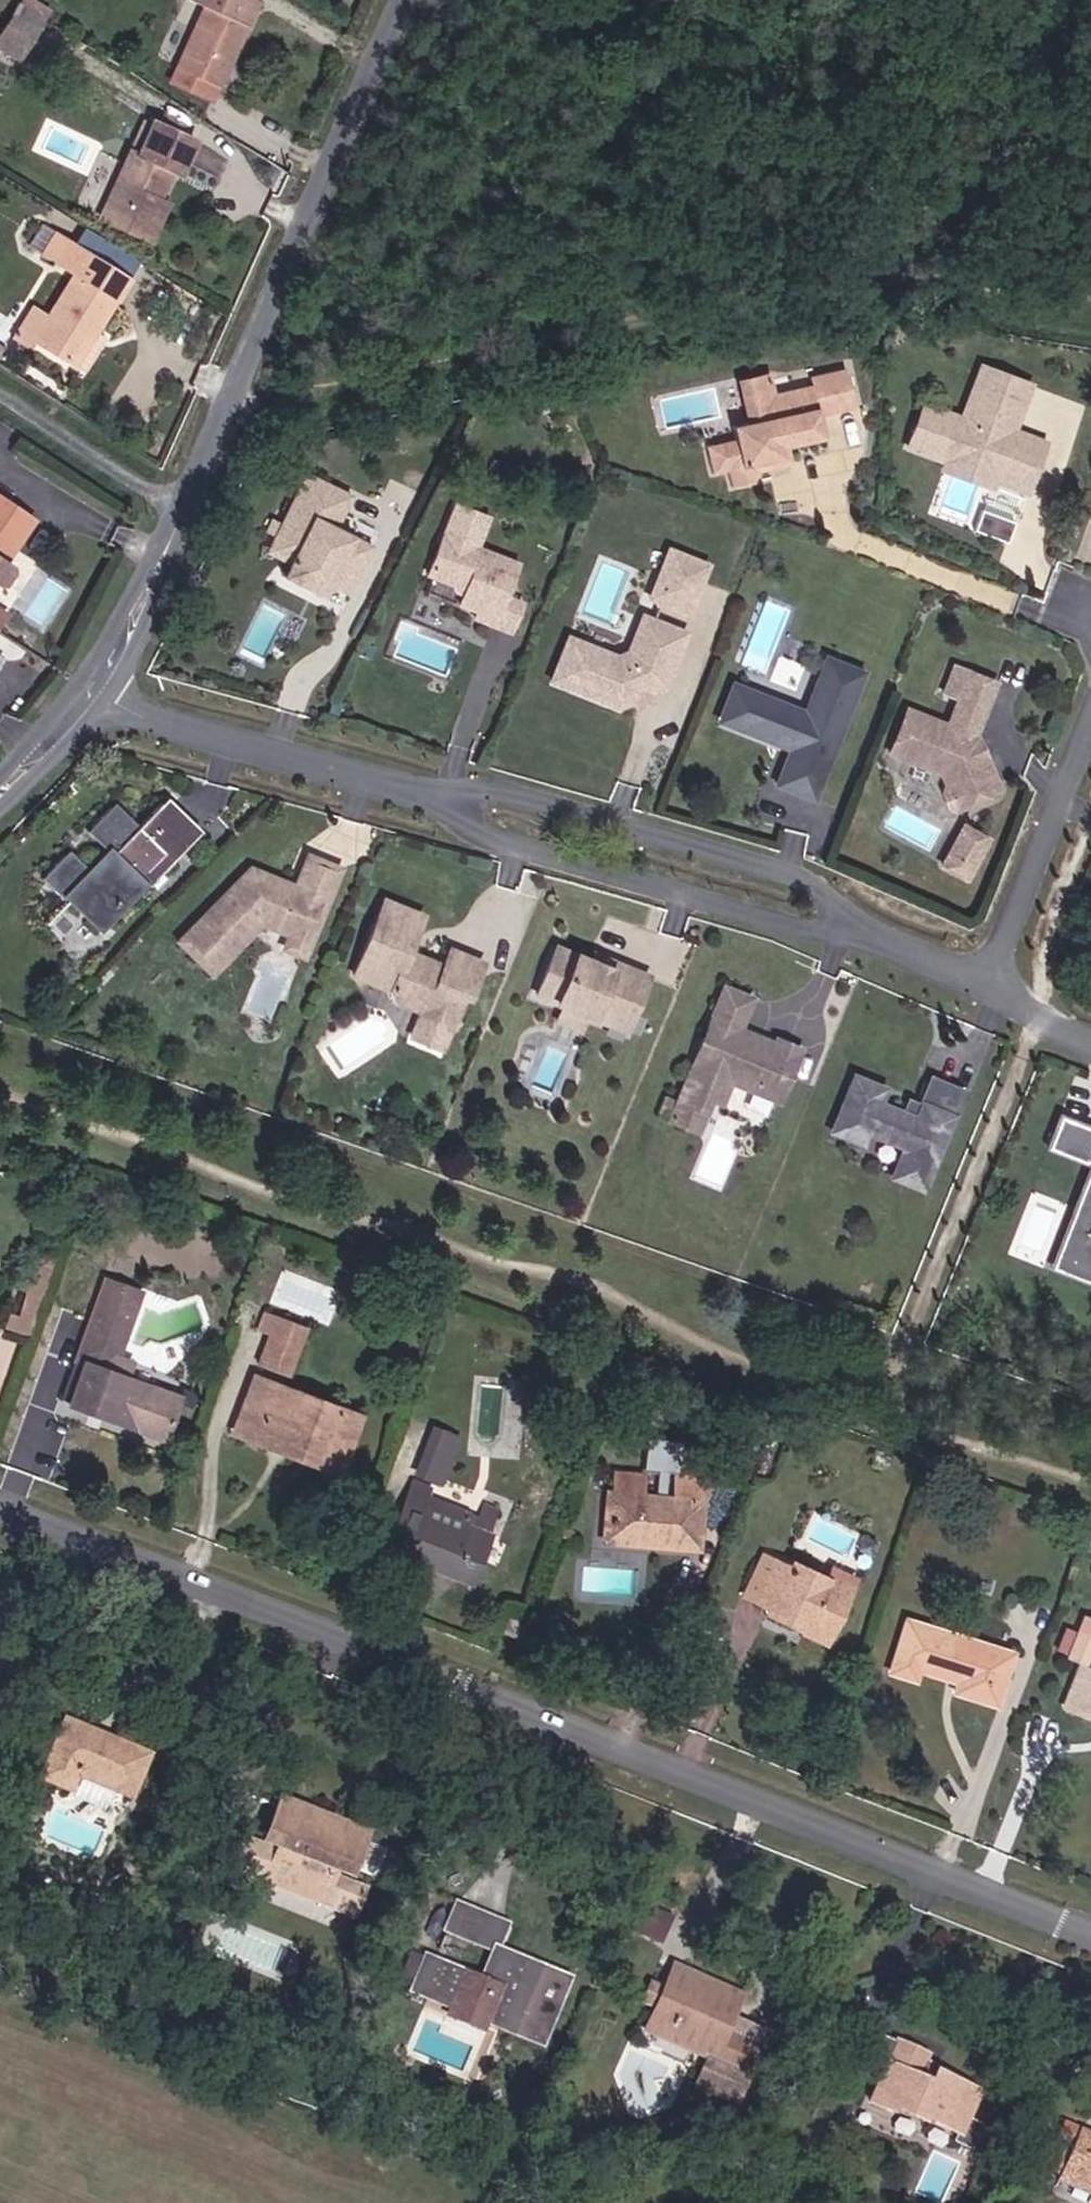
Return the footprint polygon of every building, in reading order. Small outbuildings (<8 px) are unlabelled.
[(18,44),(42,7),(32,0),(12,0),(0,18),(0,33),(18,44)] [(217,72),(261,0),(206,0),(169,59),(201,76),(206,68),(217,72)] [(139,136),(154,113),(147,108),(132,131),(139,136)] [(150,186),(169,158),(176,163),(194,135),(156,110),(154,113),(139,136),(132,131),(123,144),(105,132),(93,151),(111,162),(90,194),(136,224),(157,191),(150,186)] [(84,309),(94,315),(125,266),(54,220),(41,239),(71,258),(46,295),(31,319),(64,340),(84,309)] [(26,325),(31,319),(46,295),(27,284),(8,314),(26,325)] [(64,340),(73,346),(94,315),(84,309),(64,340)] [(821,413),(857,404),(848,361),(812,369),(814,380),(773,391),(754,396),(759,416),(750,418),(735,421),(738,435),(708,442),(715,470),(731,466),(735,483),(764,475),(762,470),(759,458),(785,452),(784,445),(788,444),(826,434),(821,413)] [(1047,440),(1016,429),(1033,385),(981,366),(969,401),(975,403),(970,418),(927,403),(913,444),(953,458),(960,436),(1004,454),(998,475),(1023,483),(1032,456),(1041,458),(1047,440)] [(754,396),(773,391),(768,369),(738,377),(750,418),(759,416),(754,396)] [(1023,483),(998,475),(1004,454),(960,436),(953,458),(950,468),(1027,495),(1041,458),(1032,456),(1023,483)] [(762,470),(793,461),(788,444),(784,445),(785,452),(759,458),(762,470)] [(331,489),(296,478),(279,532),(271,530),(267,544),(275,547),(274,550),(279,560),(296,565),(293,573),(289,587),(334,601),(337,588),(359,595),(375,542),(334,529),(320,524),(331,489)] [(345,494),(331,489),(320,524),(334,529),(345,494)] [(41,521),(1,493),(0,495),(0,582),(4,585),(11,584),(19,572),(18,564),(13,561),(41,521)] [(457,498),(426,567),(458,582),(464,585),(461,592),(458,598),(477,606),(474,612),(510,628),(523,599),(505,591),(518,561),(476,542),(489,512),(457,498)] [(978,525),(1011,538),(1020,516),(987,504),(978,525)] [(279,560),(274,550),(269,565),(293,573),(296,565),(279,560)] [(683,555),(673,552),(659,591),(669,595),(683,555)] [(712,565),(683,555),(669,595),(698,605),(712,565)] [(464,585),(458,582),(454,589),(461,592),(464,585)] [(617,697),(633,690),(632,686),(647,679),(649,684),(665,678),(687,623),(643,605),(631,636),(615,645),(601,653),(565,639),(552,671),(617,697)] [(615,645),(569,627),(565,639),(601,653),(615,645)] [(878,664),(840,649),(818,703),(762,681),(747,719),(780,732),(782,728),(793,732),(774,778),(825,798),(878,664)] [(762,681),(746,674),(730,713),(747,719),(762,681)] [(1009,687),(981,674),(965,707),(992,720),(1009,687)] [(633,690),(636,697),(652,691),(649,684),(647,679),(632,686),(633,690)] [(992,720),(965,707),(959,721),(964,723),(960,732),(917,711),(896,753),(947,777),(954,794),(949,797),(954,810),(964,812),(999,797),(1002,789),(991,760),(985,758),(980,746),(992,720)] [(155,877),(148,870),(182,837),(161,817),(155,823),(148,817),(123,792),(96,820),(120,844),(100,863),(77,839),(48,867),(74,894),(84,884),(116,917),(155,877)] [(188,844),(204,827),(171,794),(148,817),(155,823),(161,817),(182,837),(188,844)] [(980,860),(991,836),(965,823),(954,848),(980,860)] [(971,877),(980,860),(954,848),(946,864),(971,877)] [(283,880),(252,867),(176,942),(211,971),(267,921),(295,933),(297,927),(314,935),(343,867),(313,854),(298,891),(287,886),(283,880)] [(105,927),(116,917),(84,884),(74,894),(105,927)] [(425,916),(387,900),(358,972),(395,988),(398,994),(424,1005),(454,1017),(479,956),(454,946),(447,964),(423,954),(420,961),(409,956),(425,916)] [(541,993),(567,1004),(588,1012),(609,1021),(616,1006),(634,1013),(649,977),(609,960),(606,968),(593,963),(559,949),(541,993)] [(609,960),(596,955),(593,963),(606,968),(609,960)] [(738,1022),(753,1028),(762,1026),(745,1020),(758,988),(730,976),(720,1001),(743,1010),(738,1022)] [(682,1090),(708,1101),(713,1089),(720,1074),(715,1073),(719,1064),(734,1070),(784,1091),(807,1037),(783,1027),(780,1034),(762,1026),(753,1028),(738,1022),(743,1010),(720,1001),(682,1090)] [(588,1012),(567,1004),(561,1016),(583,1024),(588,1012)] [(454,1017),(424,1005),(413,1029),(443,1042),(454,1017)] [(720,1074),(713,1089),(724,1094),(734,1070),(719,1064),(715,1073),(720,1074)] [(871,1076),(873,1070),(860,1064),(857,1071),(871,1076)] [(871,1076),(857,1071),(838,1114),(871,1128),(873,1124),(909,1139),(904,1151),(907,1152),(903,1161),(912,1165),(911,1168),(930,1176),(968,1086),(936,1073),(923,1104),(912,1099),(909,1106),(884,1095),(891,1078),(873,1070),(871,1076)] [(674,1111),(681,1093),(669,1088),(661,1106),(674,1111)] [(699,1123),(708,1101),(682,1090),(681,1093),(674,1111),(699,1123)] [(1062,1116),(1050,1146),(1090,1162),(1090,1128),(1062,1116)] [(927,1182),(930,1176),(911,1168),(912,1165),(903,1161),(907,1152),(904,1151),(896,1169),(927,1182)] [(894,1175),(895,1155),(876,1154),(874,1173),(894,1175)] [(1057,1256),(1090,1269),(1090,1173),(1057,1256)] [(1057,1256),(1053,1265),(1090,1281),(1090,1269),(1057,1256)] [(165,1386),(128,1373),(154,1292),(114,1280),(88,1360),(97,1363),(82,1411),(106,1419),(110,1407),(120,1410),(117,1424),(150,1433),(165,1386)] [(275,1368),(299,1375),(315,1330),(276,1317),(270,1332),(286,1338),(275,1368)] [(307,1444),(346,1459),(363,1413),(272,1379),(253,1435),(304,1454),(307,1444)] [(460,1483),(466,1470),(448,1463),(442,1476),(460,1483)] [(611,1540),(704,1549),(710,1477),(681,1475),(679,1499),(648,1497),(650,1479),(618,1477),(611,1540)] [(442,1476),(436,1493),(454,1500),(460,1483),(442,1476)] [(441,1507),(420,1499),(414,1516),(435,1524),(439,1514),(441,1507)] [(494,1566),(509,1523),(495,1518),(490,1532),(439,1514),(435,1524),(414,1516),(402,1544),(457,1567),(463,1555),(494,1566)] [(457,1567),(490,1579),(494,1566),(463,1555),(457,1567)] [(741,1595),(758,1601),(772,1563),(757,1557),(741,1595)] [(772,1616),(830,1641),(849,1601),(821,1589),(824,1576),(798,1563),(792,1573),(772,1563),(758,1601),(774,1609),(772,1616)] [(849,1601),(854,1590),(824,1576),(821,1589),(849,1601)] [(503,1630),(527,1638),(532,1622),(510,1613),(503,1630)] [(1004,1705),(1020,1656),(912,1621),(893,1673),(920,1682),(925,1667),(964,1680),(960,1693),(1004,1705)] [(1070,1661),(1077,1663),(1090,1633),(1080,1630),(1070,1661)] [(1087,1667),(1090,1656),(1090,1633),(1077,1663),(1087,1667)] [(1083,1671),(1069,1712),(1090,1720),(1090,1674),(1083,1671)] [(128,1806),(147,1756),(71,1725),(43,1790),(67,1800),(72,1802),(78,1787),(112,1800),(128,1806)] [(63,1812),(102,1827),(112,1800),(78,1787),(72,1802),(67,1800),(63,1812)] [(271,1816),(242,1880),(254,1885),(250,1895),(319,1925),(323,1916),(334,1920),(361,1854),(271,1816)] [(494,1937),(503,1914),(471,1902),(463,1925),(494,1937)] [(494,1937),(507,1943),(516,1919),(503,1914),(494,1937)] [(492,1976),(422,1946),(410,1971),(423,1976),(463,1993),(460,2001),(491,2013),(550,2036),(572,1981),(514,1958),(505,1981),(492,1976)] [(492,1976),(505,1981),(514,1958),(502,1952),(492,1976)] [(679,1993),(695,2000),(702,1979),(686,1973),(679,1993)] [(460,2001),(463,1993),(423,1976),(420,1984),(460,2001)] [(750,2044),(733,2038),(749,1999),(702,1979),(695,2000),(679,1993),(662,2037),(736,2065),(733,2079),(757,2088),(777,2035),(756,2028),(750,2044)] [(456,2012),(488,2024),(491,2013),(460,2001),(456,2012)] [(876,2049),(885,2030),(868,2022),(859,2041),(876,2049)] [(885,2030),(876,2049),(896,2059),(878,2096),(901,2106),(902,2102),(905,2097),(934,2111),(933,2113),(967,2129),(964,2136),(981,2144),(991,2122),(978,2116),(991,2088),(943,2066),(938,2077),(925,2071),(933,2054),(935,2049),(907,2035),(905,2039),(885,2030)] [(933,2054),(925,2071),(938,2077),(943,2066),(946,2060),(933,2054)] [(905,2097),(902,2102),(932,2116),(933,2113),(934,2111),(905,2097)] [(1090,2189),(1090,2139),(1072,2180),(1090,2189)]
